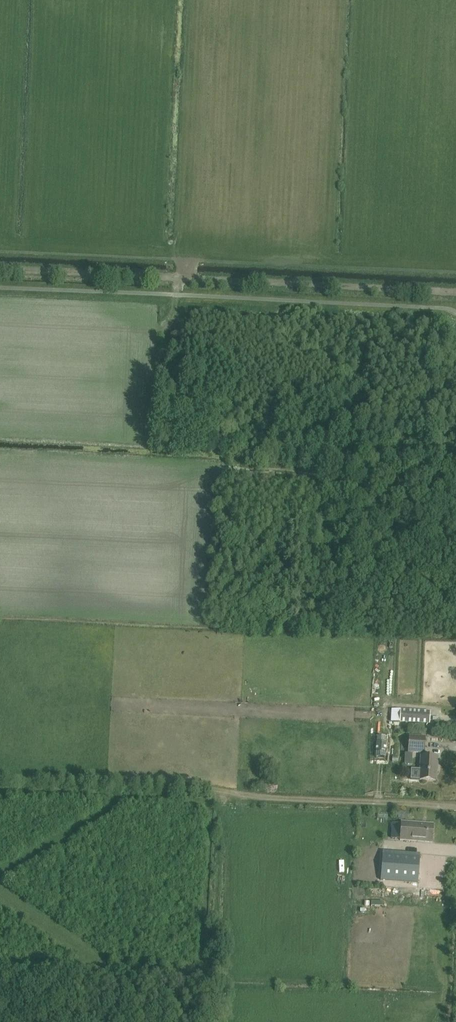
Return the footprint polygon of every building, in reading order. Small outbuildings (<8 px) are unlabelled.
[(400,710),(400,722),(430,723),(430,711),(400,710)] [(424,754),(425,736),(409,736),(408,753),(424,754)] [(386,757),(387,737),(376,737),(375,756),(386,757)] [(436,781),(436,771),(437,771),(437,757),(421,756),(419,780),(436,781)] [(407,820),(408,813),(399,812),(398,819),(407,820)] [(399,841),(432,843),(433,825),(401,822),(399,841)] [(418,883),(420,853),(382,851),(380,880),(418,883)]
